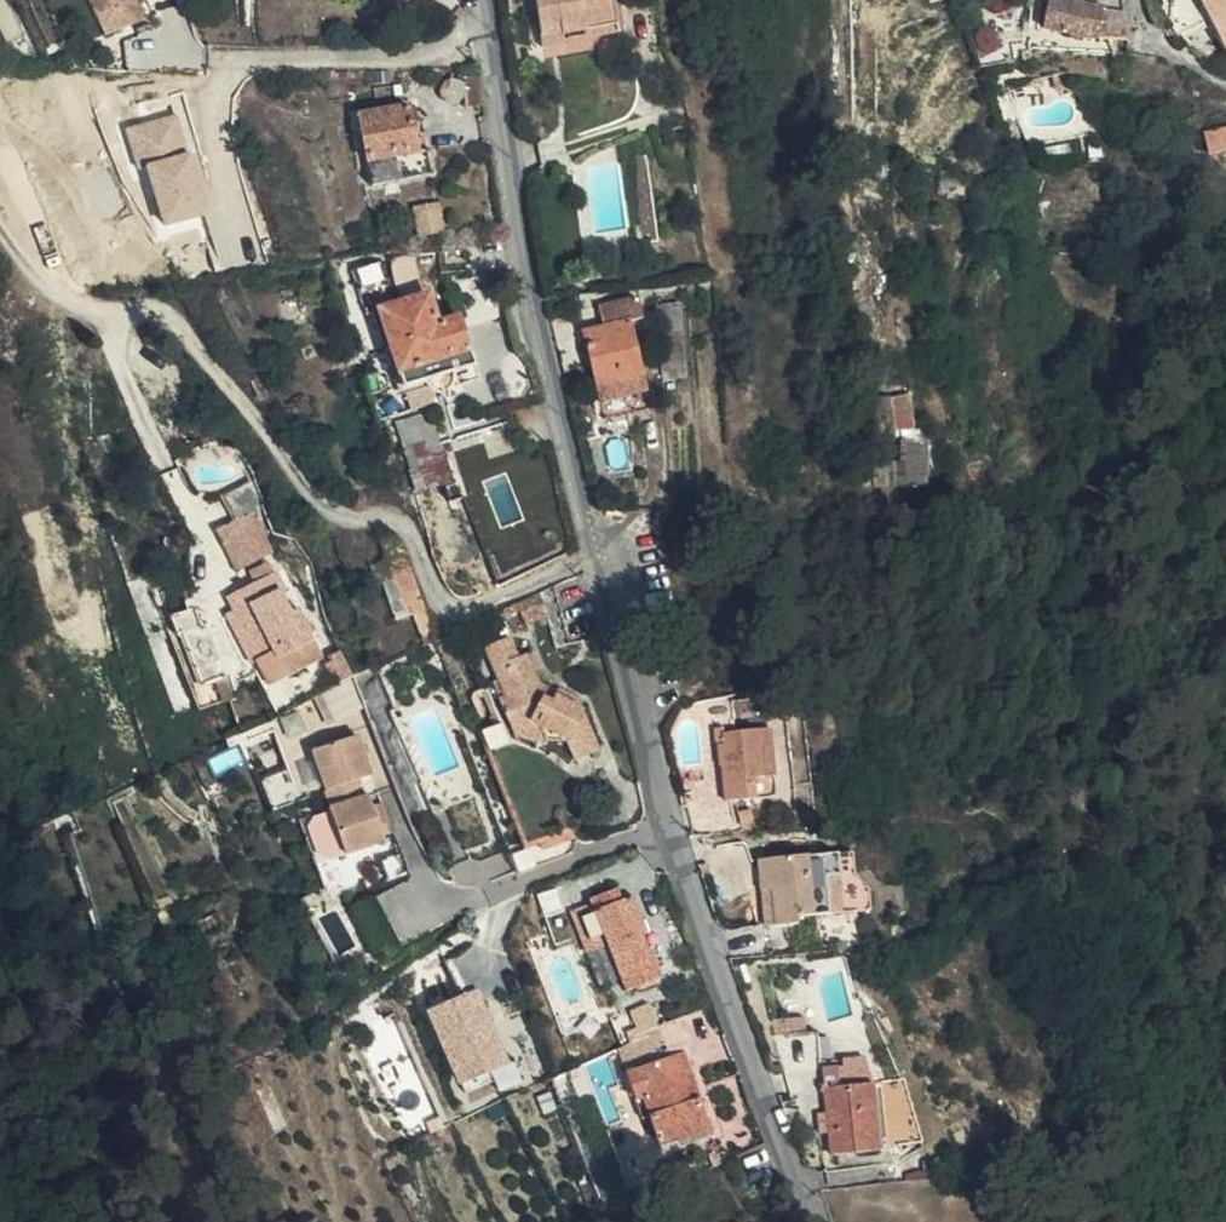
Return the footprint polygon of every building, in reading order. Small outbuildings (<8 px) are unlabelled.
[(115,6),(112,0),(89,0),(96,15),(115,6)] [(526,44),(550,41),(549,30),(569,27),(592,23),(589,0),(518,0),(526,44)] [(597,0),(589,0),(592,23),(569,27),(569,37),(603,32),(597,0)] [(1067,5),(1033,0),(1030,32),(1089,38),(1091,8),(1068,6),(1067,5)] [(1225,44),(1225,0),(1205,0),(1225,44)] [(1112,10),(1091,8),(1089,38),(1110,40),(1112,10)] [(361,181),(426,164),(421,138),(408,140),(397,99),(344,112),(361,181)] [(448,231),(442,202),(416,207),(421,236),(448,231)] [(402,383),(417,376),(435,371),(438,382),(473,369),(453,308),(433,315),(420,288),(392,298),(374,259),(343,269),(358,310),(366,308),(374,324),(379,324),(402,383)] [(595,303),(599,323),(626,319),(638,316),(633,295),(595,303)] [(593,386),(639,377),(626,319),(602,323),(579,327),(593,386)] [(646,411),(639,377),(593,386),(600,419),(646,411)] [(919,384),(900,385),(902,418),(922,418),(919,384)] [(450,475),(425,411),(391,424),(416,488),(450,475)] [(929,474),(933,431),(912,430),(908,473),(929,474)] [(215,516),(223,532),(243,521),(235,505),(247,500),(234,475),(202,491),(215,516)] [(215,516),(195,526),(203,542),(223,532),(215,516)] [(227,579),(214,585),(222,602),(209,609),(230,655),(225,657),(236,682),(291,658),(279,633),(281,632),(269,605),(262,609),(254,591),(258,589),(249,569),(245,570),(241,560),(223,569),(227,579)] [(201,591),(209,609),(222,602),(214,585),(201,591)] [(550,615),(543,595),(522,603),(530,623),(550,615)] [(208,688),(167,598),(139,611),(148,631),(156,628),(180,679),(191,674),(199,693),(208,688)] [(223,658),(225,657),(230,655),(209,609),(202,612),(223,658)] [(488,696),(499,718),(526,716),(547,740),(555,732),(565,739),(563,750),(587,739),(571,701),(569,700),(549,689),(525,676),(519,663),(511,645),(505,649),(498,630),(474,643),(498,691),(488,696)] [(320,675),(308,650),(298,654),(301,660),(293,664),(301,683),(320,675)] [(326,675),(291,691),(303,715),(337,700),(326,675)] [(526,716),(499,718),(501,725),(559,752),(563,750),(565,739),(555,732),(547,740),(526,716)] [(728,759),(728,760),(732,794),(780,790),(774,724),(724,729),(725,740),(725,742),(731,742),(733,758),(728,759)] [(376,774),(361,732),(314,748),(328,789),(324,789),(332,812),(336,811),(352,858),(391,844),(375,797),(370,798),(363,778),(376,774)] [(720,761),(728,760),(728,759),(733,758),(731,742),(725,742),(725,740),(718,741),(720,761)] [(763,896),(766,923),(785,920),(785,917),(874,908),(871,883),(859,875),(857,852),(747,863),(751,897),(763,896)] [(621,903),(616,890),(593,899),(599,912),(578,921),(594,959),(616,950),(631,986),(661,973),(648,943),(656,939),(638,896),(621,903)] [(754,924),(766,923),(763,896),(751,897),(754,924)] [(593,899),(574,909),(578,921),(599,912),(593,899)] [(429,1011),(460,1083),(509,1061),(478,990),(429,1011)] [(636,1032),(614,1037),(625,1065),(664,1051),(650,1021),(635,1029),(636,1032)] [(664,1051),(625,1065),(636,1093),(643,1090),(661,1136),(679,1130),(680,1131),(681,1132),(682,1133),(683,1133),(685,1133),(686,1134),(687,1134),(710,1124),(676,1045),(664,1051)] [(582,1065),(571,1070),(584,1099),(594,1094),(582,1065)] [(849,1089),(822,1091),(828,1159),(878,1154),(874,1128),(886,1127),(881,1086),(849,1089)] [(688,1149),(668,1156),(677,1177),(691,1170),(691,1171),(701,1166),(697,1153),(692,1155),(690,1150),(688,1151),(688,1149)]
